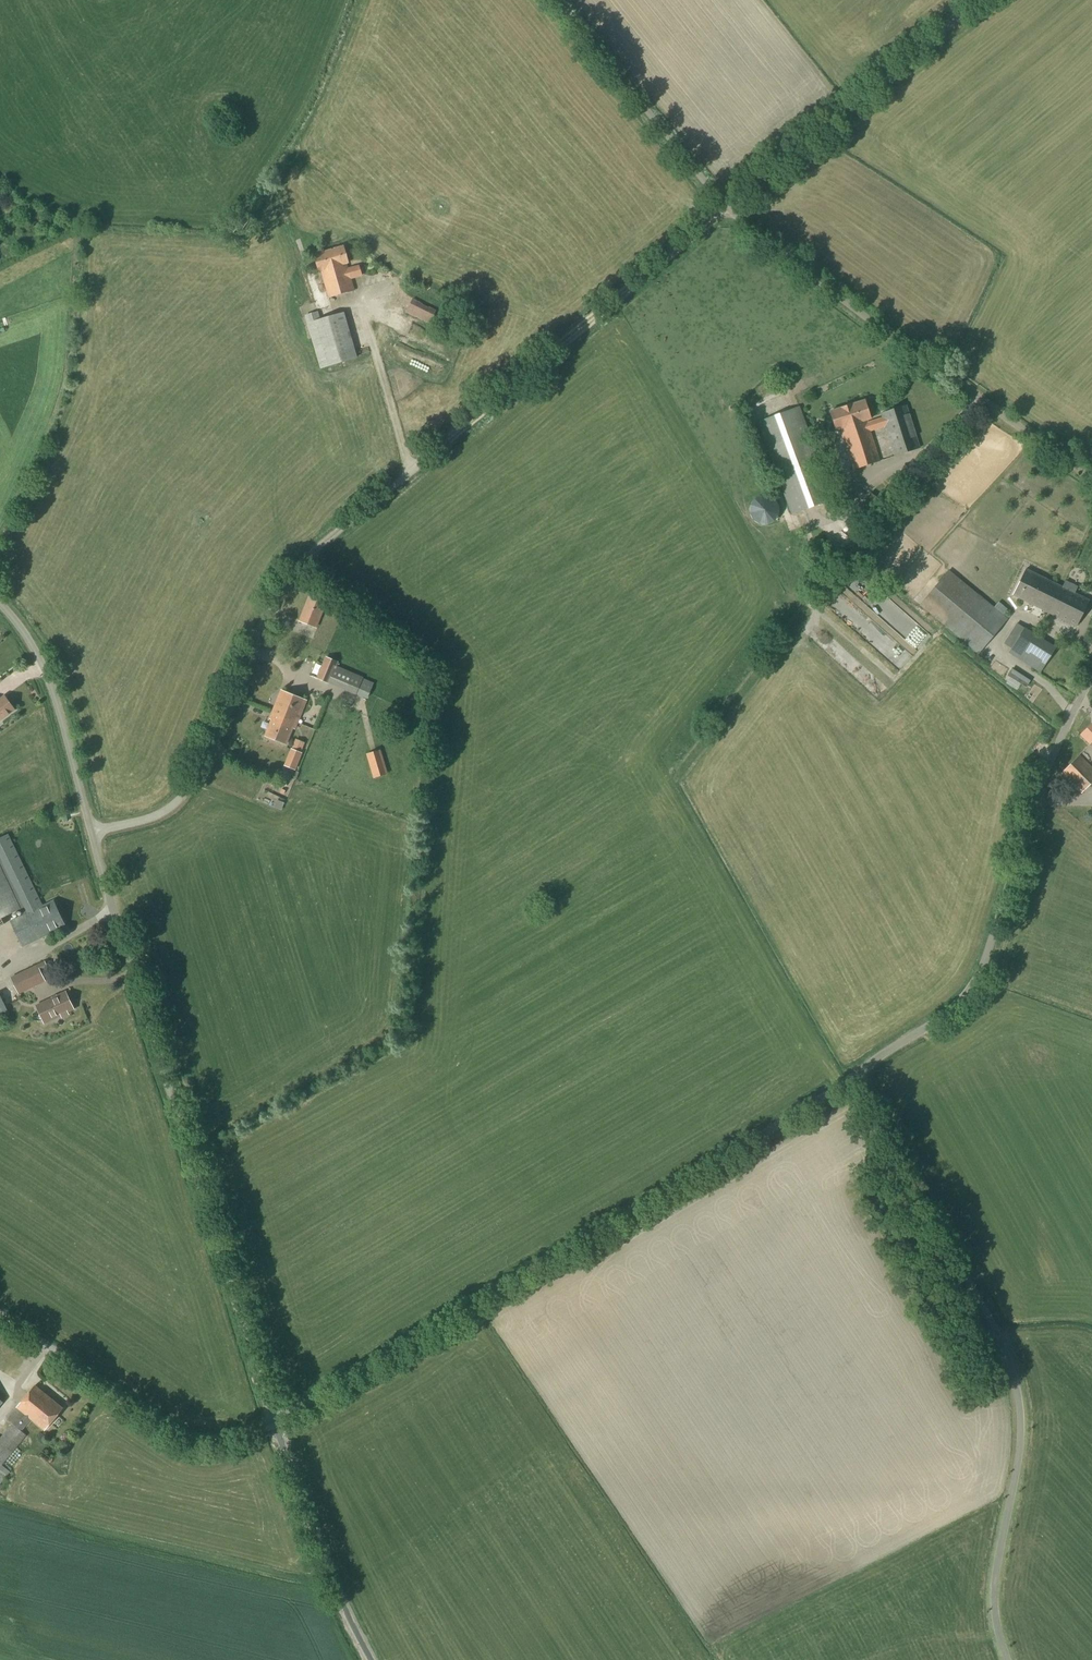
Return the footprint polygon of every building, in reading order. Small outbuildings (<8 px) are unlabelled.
[(348,268),(346,264),(348,263),(343,246),(314,255),(319,272),(320,272),(328,299),(354,291),(351,279),(362,276),(359,265),(348,268)] [(430,324),(436,310),(413,299),(406,313),(430,324)] [(321,319),(318,312),(304,316),(320,369),(358,359),(344,312),(321,319)] [(868,422),(867,420),(871,419),(865,400),(830,412),(836,430),(839,429),(853,471),(880,461),(871,432),(885,427),(894,457),(920,449),(906,405),(881,414),(881,417),(868,422)] [(791,515),(834,499),(799,406),(757,422),(791,515)] [(886,507),(900,489),(890,481),(876,499),(870,494),(844,524),(859,536),(884,506),(886,507)] [(768,525),(775,522),(779,515),(779,507),(776,500),(769,496),(761,495),(754,499),(750,506),(749,513),(753,521),(759,525),(768,525)] [(994,608),(949,570),(919,605),(978,654),(1008,619),(1003,615),(1007,610),(998,602),(994,608)] [(1076,626),(1089,600),(1026,570),(1013,595),(1076,626)] [(316,629),(328,600),(309,593),(298,621),(316,629)] [(859,630),(903,672),(916,658),(872,616),(859,630)] [(1045,671),(1055,654),(1023,635),(1013,653),(1045,671)] [(367,699),(373,684),(363,679),(363,678),(336,666),(338,662),(325,657),(316,678),(320,680),(328,683),(328,684),(356,695),(367,699)] [(295,729),(297,723),(306,701),(281,691),(272,713),(269,719),(272,720),(265,736),(286,745),(293,728),(295,729)] [(15,710),(5,696),(0,699),(0,720),(15,710)] [(1089,737),(1087,735),(1085,736),(1080,730),(1077,732),(1089,745),(1091,748),(1091,734),(1089,737)] [(296,739),(285,766),(295,770),(301,753),(300,753),(304,742),(296,739)] [(380,750),(366,754),(373,778),(387,774),(380,750)] [(1091,783),(1091,767),(1080,755),(1060,774),(1081,794),(1091,783)] [(279,809),(287,810),(289,801),(280,800),(279,809)] [(20,909),(23,915),(10,921),(23,947),(65,926),(53,901),(43,906),(7,834),(0,838),(0,919),(20,909)] [(42,957),(49,953),(44,945),(37,949),(42,957)] [(18,995),(46,982),(38,965),(10,978),(18,995)] [(44,1024),(74,1010),(65,992),(36,1006),(44,1024)] [(14,1015),(7,998),(0,1001),(0,1021),(14,1015)] [(62,1409),(34,1385),(16,1407),(6,1420),(12,1424),(0,1438),(0,1485),(10,1472),(2,1465),(26,1436),(21,1432),(31,1420),(45,1431),(62,1409)]
